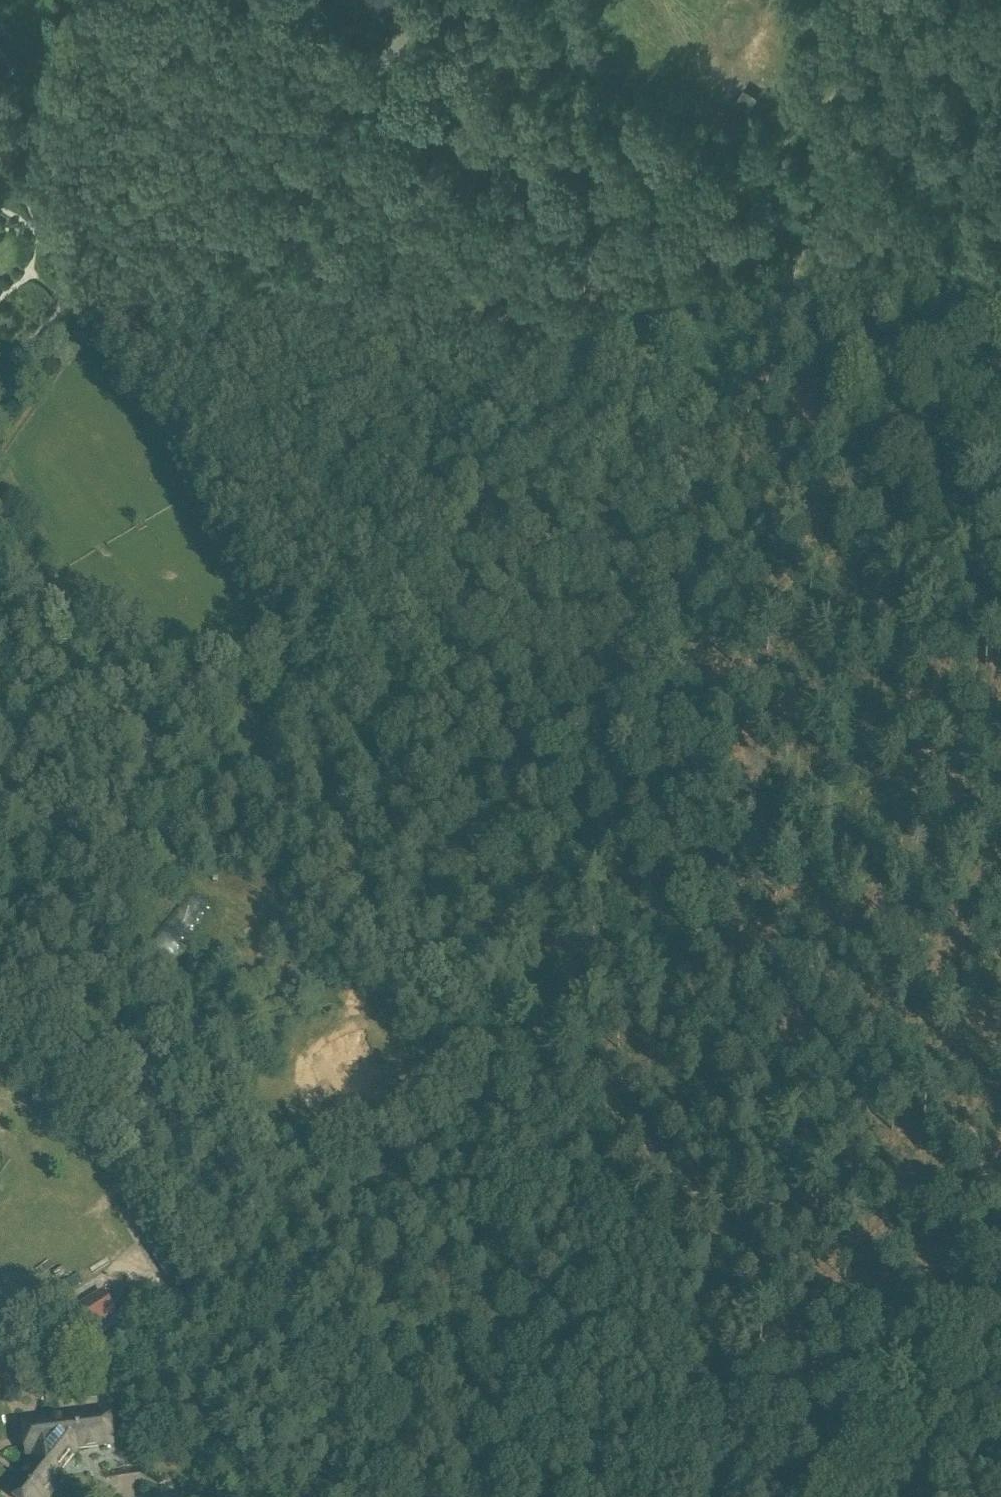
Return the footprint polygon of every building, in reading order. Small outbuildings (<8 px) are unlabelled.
[(103,1290),(68,1312),(82,1335),(87,1343),(122,1322),(117,1314),(105,1294),(103,1290)] [(12,1492),(19,1496),(42,1496),(43,1495),(45,1496),(47,1496),(55,1486),(51,1482),(59,1472),(51,1466),(60,1454),(86,1451),(112,1447),(108,1413),(81,1416),(26,1422),(30,1451),(38,1450),(39,1460),(12,1492)]
